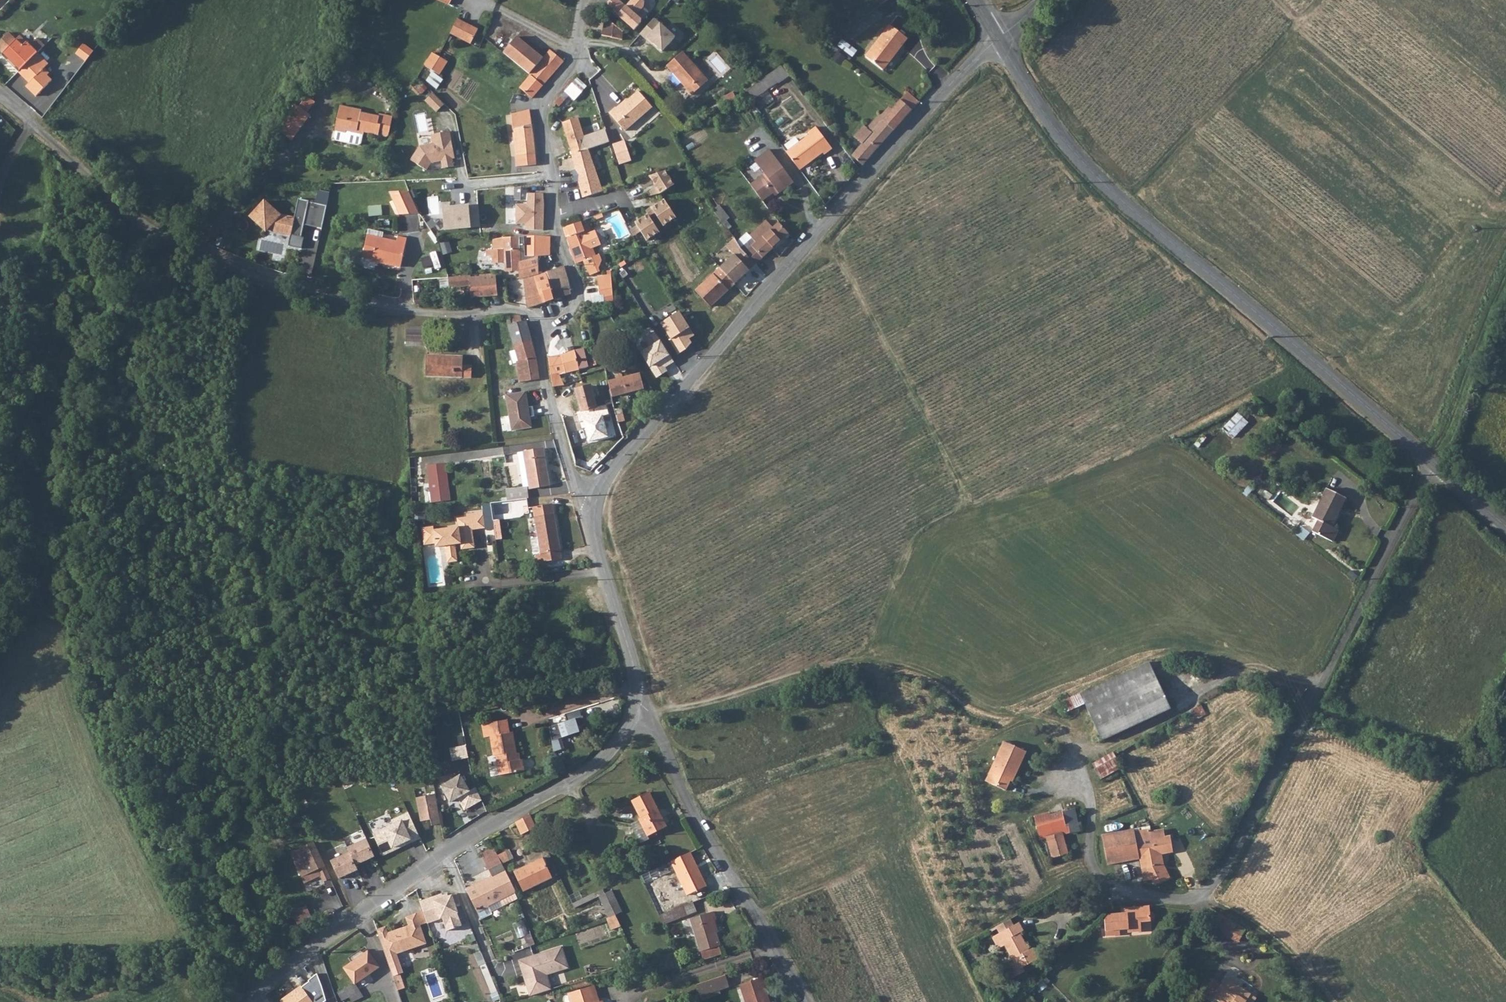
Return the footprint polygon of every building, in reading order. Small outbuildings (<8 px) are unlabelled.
[(622,40),(623,31),(605,17),(602,36),(622,40)] [(450,33),(471,44),(478,29),(457,19),(450,33)] [(650,19),(636,33),(656,51),(670,37),(650,19)] [(883,69),(907,38),(890,25),(866,56),(883,69)] [(20,36),(16,40),(9,32),(0,42),(0,50),(20,70),(37,53),(30,46),(20,36)] [(516,36),(503,52),(529,74),(543,58),(516,36)] [(44,46),(37,39),(30,46),(37,53),(44,46)] [(857,51),(842,39),(837,45),(852,57),(857,51)] [(83,44),(76,54),(85,62),(93,52),(83,44)] [(554,53),(550,50),(543,58),(548,62),(554,53)] [(692,94),(708,80),(682,51),(666,65),(692,94)] [(439,75),(448,61),(438,56),(432,52),(424,65),(439,75)] [(42,70),(48,64),(37,53),(20,70),(18,71),(29,82),(25,85),(35,96),(51,80),(42,70)] [(530,74),(530,75),(543,86),(564,61),(554,53),(548,62),(543,58),(530,74)] [(785,70),(781,66),(755,83),(747,91),(753,99),(778,82),(779,83),(789,76),(785,70)] [(437,89),(443,80),(432,72),(426,81),(437,89)] [(543,86),(530,75),(520,88),(532,98),(543,86)] [(587,86),(577,78),(555,103),(559,107),(569,95),(574,100),(587,86)] [(626,131),(653,107),(639,91),(627,101),(618,109),(617,108),(616,107),(610,113),(626,131)] [(727,103),(733,100),(736,98),(733,92),(723,97),(727,103)] [(908,92),(900,100),(911,110),(919,101),(908,92)] [(430,94),(422,102),(433,113),(441,104),(430,94)] [(299,106),(306,112),(314,101),(307,96),(299,106)] [(38,110),(43,114),(54,103),(48,98),(38,110)] [(626,100),(617,108),(618,109),(627,101),(626,100)] [(900,100),(892,110),(903,119),(911,110),(900,100)] [(299,106),(294,102),(277,129),(293,141),(310,115),(306,112),(299,106)] [(361,112),(362,110),(340,105),(335,131),(336,131),(334,137),(336,140),(359,144),(361,143),(362,134),(363,134),(364,132),(378,135),(379,130),(383,131),(383,134),(383,136),(384,137),(386,137),(387,136),(389,133),(393,116),(379,113),(379,116),(361,112)] [(889,108),(883,115),(885,117),(892,110),(889,108)] [(534,138),(530,110),(511,114),(514,145),(518,144),(519,155),(515,156),(516,166),(536,165),(535,155),(534,138)] [(851,155),(862,165),(903,119),(892,110),(885,117),(883,115),(882,116),(880,116),(878,116),(877,117),(876,117),(867,128),(864,125),(861,128),(862,129),(856,135),(864,142),(851,155)] [(601,191),(601,190),(592,162),(578,118),(563,123),(572,154),(571,154),(580,188),(583,197),(601,191)] [(810,134),(786,152),(799,170),(823,152),(825,154),(832,149),(816,127),(808,132),(810,134)] [(856,135),(862,129),(861,128),(854,136),(862,143),(864,142),(856,135)] [(446,131),(428,136),(429,143),(417,146),(408,160),(423,171),(429,163),(440,161),(441,168),(451,165),(450,158),(452,158),(446,131)] [(622,141),(610,145),(617,165),(629,161),(622,141)] [(764,174),(750,184),(762,201),(773,193),(776,190),(779,193),(794,182),(769,149),(754,160),(764,174)] [(661,172),(645,177),(652,189),(648,191),(648,197),(670,186),(661,172)] [(544,205),(543,181),(527,181),(526,187),(515,187),(514,200),(527,200),(527,204),(515,204),(516,224),(526,224),(526,230),(544,230),(544,205)] [(692,198),(698,193),(694,188),(688,193),(692,198)] [(409,190),(389,191),(400,214),(420,212),(414,201),(409,190)] [(318,203),(329,205),(331,195),(319,193),(318,203)] [(264,201),(250,217),(266,231),(269,227),(273,228),(273,230),(287,233),(287,231),(291,232),(290,234),(301,237),(304,224),(302,224),(303,220),(322,225),(327,205),(308,202),(309,201),(298,198),(294,218),(280,215),(264,201)] [(660,199),(644,211),(646,215),(648,213),(659,229),(674,219),(660,199)] [(719,205),(712,210),(723,223),(729,218),(719,205)] [(398,232),(420,232),(420,215),(398,215),(398,232)] [(643,215),(630,223),(633,227),(628,230),(632,236),(637,233),(642,241),(654,234),(643,215)] [(738,244),(740,248),(745,252),(755,264),(789,233),(779,222),(773,227),(766,220),(749,234),(747,232),(737,241),(738,244)] [(583,228),(581,222),(564,228),(570,246),(570,249),(576,264),(578,263),(585,260),(588,266),(587,267),(590,276),(600,272),(598,268),(602,260),(599,254),(595,255),(592,248),(601,244),(595,230),(591,232),(589,226),(583,228)] [(503,228),(492,229),(492,240),(503,239),(503,238),(503,228)] [(398,236),(397,241),(383,238),(367,234),(362,257),(401,267),(407,238),(398,236)] [(550,237),(524,236),(524,237),(525,255),(539,255),(550,255),(550,237)] [(503,238),(503,239),(492,240),(493,250),(486,250),(486,256),(492,255),(492,262),(521,261),(520,237),(503,238)] [(720,268),(734,284),(755,264),(745,252),(740,248),(738,244),(730,251),(734,255),(720,268)] [(539,255),(525,255),(525,272),(538,270),(539,270),(539,255)] [(434,257),(424,258),(425,267),(435,265),(434,257)] [(524,279),(528,308),(550,301),(571,294),(569,280),(564,266),(524,279)] [(710,307),(734,284),(720,268),(696,291),(710,307)] [(598,276),(599,283),(612,281),(611,274),(598,276)] [(471,278),(470,275),(449,277),(450,287),(471,285),(472,297),(497,295),(495,276),(471,278)] [(448,277),(440,278),(441,287),(450,287),(449,277),(448,277)] [(612,281),(599,283),(600,294),(600,295),(604,294),(605,303),(614,301),(612,281)] [(600,294),(591,295),(592,305),(605,303),(604,294),(600,295),(600,294)] [(522,322),(520,315),(507,319),(509,325),(522,322)] [(694,318),(687,323),(694,334),(702,330),(694,318)] [(527,380),(528,387),(541,385),(539,374),(536,358),(526,321),(522,322),(509,325),(514,344),(515,350),(518,362),(516,363),(520,382),(527,380)] [(425,345),(425,327),(408,327),(407,344),(425,345)] [(516,363),(518,362),(515,350),(510,351),(513,363),(516,363)] [(559,374),(579,370),(575,350),(562,355),(562,356),(549,358),(553,386),(564,385),(559,374)] [(462,356),(427,355),(426,376),(471,377),(471,366),(462,365),(462,356)] [(619,378),(609,381),(612,396),(644,389),(640,373),(623,377),(622,373),(618,374),(619,378)] [(581,397),(578,398),(581,411),(597,407),(591,385),(579,389),(581,397)] [(523,392),(502,396),(509,431),(530,427),(523,392)] [(1247,423),(1237,413),(1223,429),(1232,438),(1247,423)] [(530,489),(550,485),(543,448),(523,452),(530,487),(530,489)] [(518,453),(524,487),(527,487),(530,487),(523,452),(518,453)] [(593,457),(594,459),(599,464),(604,459),(597,453),(593,457)] [(588,465),(580,462),(578,467),(591,472),(599,464),(594,459),(588,465)] [(450,500),(446,463),(427,466),(429,483),(431,502),(450,500)] [(425,503),(431,502),(429,483),(423,484),(425,503)] [(530,508),(528,498),(527,487),(524,487),(507,490),(508,501),(498,502),(500,517),(510,516),(509,514),(529,511),(530,518),(535,517),(538,537),(541,553),(536,554),(537,563),(562,559),(553,504),(530,508)] [(1345,497),(1326,488),(1312,517),(1317,520),(1312,531),(1332,541),(1338,530),(1330,526),(1336,513),(1337,514),(1345,497)] [(1272,495),(1267,491),(1263,496),(1268,500),(1272,495)] [(433,525),(422,527),(424,543),(435,542),(435,546),(445,545),(446,553),(456,552),(454,541),(460,541),(461,549),(474,547),(472,529),(485,528),(483,512),(467,514),(467,516),(457,518),(458,526),(434,529),(433,525)] [(536,554),(541,553),(538,537),(531,538),(534,554),(536,554)] [(456,552),(446,553),(447,561),(457,560),(456,552)] [(1102,740),(1170,709),(1148,663),(1063,702),(1067,711),(1085,703),(1102,740)] [(1304,692),(1299,690),(1295,698),(1300,700),(1304,692)] [(498,707),(497,698),(477,702),(478,711),(498,707)] [(566,750),(565,736),(585,734),(584,719),(551,722),(554,751),(566,750)] [(510,732),(508,720),(482,724),(485,738),(490,737),(494,756),(497,755),(500,775),(525,770),(523,759),(518,760),(513,732),(510,732)] [(998,787),(1019,748),(1004,741),(985,781),(998,787)] [(467,744),(450,748),(454,762),(470,758),(467,744)] [(1019,748),(998,787),(1003,789),(1006,790),(1012,777),(1014,778),(1026,752),(1019,748)] [(1113,753),(1092,764),(1100,779),(1121,767),(1114,756),(1113,753)] [(464,774),(443,786),(454,803),(459,800),(467,812),(485,801),(477,788),(474,790),(464,774)] [(658,810),(649,792),(632,801),(641,818),(630,824),(641,843),(649,839),(648,836),(664,827),(656,811),(658,810)] [(435,795),(416,799),(422,823),(431,821),(433,827),(442,825),(435,795)] [(1072,833),(1083,831),(1080,821),(1078,822),(1075,808),(1062,811),(1050,815),(1049,813),(1034,817),(1040,838),(1046,836),(1052,858),(1068,854),(1062,834),(1069,832),(1072,833)] [(395,825),(374,835),(384,856),(402,848),(400,846),(411,841),(412,843),(421,839),(409,814),(393,822),(395,825)] [(522,834),(536,827),(531,815),(530,814),(516,822),(522,834)] [(284,826),(288,833),(300,829),(306,826),(302,818),(284,826)] [(304,836),(309,834),(306,826),(300,829),(304,836)] [(1123,831),(1127,861),(1140,859),(1143,881),(1152,880),(1155,885),(1170,878),(1162,862),(1161,854),(1173,852),(1170,836),(1165,837),(1151,839),(1150,831),(1150,828),(1134,831),(1133,829),(1123,831)] [(1150,831),(1151,839),(1165,837),(1164,829),(1150,831)] [(1107,864),(1127,861),(1123,831),(1102,834),(1107,864)] [(297,850),(314,842),(309,834),(304,836),(293,841),(297,850)] [(1008,835),(999,839),(1009,860),(1018,856),(1008,835)] [(370,838),(351,846),(354,851),(360,865),(379,857),(370,838)] [(164,851),(175,848),(173,841),(162,844),(164,851)] [(325,865),(314,842),(297,850),(291,854),(293,859),(304,883),(321,875),(318,868),(325,865)] [(502,864),(498,855),(493,847),(482,853),(494,876),(467,889),(477,911),(489,906),(488,905),(500,899),(503,905),(518,898),(516,891),(502,864)] [(509,850),(498,855),(502,864),(513,858),(509,850)] [(360,865),(354,851),(334,860),(342,878),(362,870),(360,865)] [(706,885),(690,852),(672,861),(681,879),(688,894),(690,893),(704,886),(706,885)] [(552,877),(543,858),(514,872),(523,890),(552,877)] [(670,872),(666,864),(642,876),(645,883),(670,872)] [(330,876),(325,865),(318,868),(321,875),(323,879),(330,876)] [(465,882),(468,887),(493,876),(490,870),(465,882)] [(683,896),(688,894),(681,879),(676,881),(683,896)] [(652,885),(647,887),(659,916),(664,914),(652,885)] [(704,886),(690,893),(694,902),(709,897),(704,886)] [(622,911),(612,890),(605,893),(616,915),(622,911)] [(442,893),(420,901),(427,922),(428,923),(443,918),(447,930),(462,925),(458,913),(458,912),(456,905),(460,903),(457,893),(444,897),(442,893)] [(594,893),(573,903),(575,908),(596,898),(594,893)] [(616,915),(605,893),(599,896),(609,918),(616,915)] [(306,905),(292,911),(298,923),(312,917),(306,905)] [(664,914),(659,916),(663,925),(687,915),(683,906),(664,914)] [(1150,912),(1149,906),(1121,908),(1121,913),(1109,914),(1104,920),(1105,931),(1120,930),(1129,929),(1128,922),(1140,922),(1151,921),(1152,921),(1153,920),(1154,919),(1155,918),(1155,917),(1155,916),(1155,915),(1154,914),(1154,913),(1153,913),(1151,912),(1150,912)] [(1244,928),(1236,922),(1219,909),(1215,917),(1227,936),(1228,934),(1235,940),(1244,928)] [(416,913),(420,925),(427,922),(423,910),(416,913)] [(719,946),(720,945),(715,928),(716,928),(713,920),(716,919),(713,911),(690,918),(701,951),(719,946)] [(420,925),(416,913),(406,917),(409,925),(388,932),(386,926),(377,929),(383,947),(390,945),(394,954),(427,943),(420,925)] [(613,930),(623,926),(618,914),(608,918),(613,930)] [(1010,919),(995,927),(999,934),(992,938),(998,949),(1005,946),(1014,962),(1006,967),(1012,979),(1025,972),(1023,967),(1038,959),(1033,948),(1029,950),(1027,947),(1019,932),(1023,930),(1019,922),(1014,925),(1010,919)] [(1140,922),(1128,922),(1129,929),(1129,932),(1141,931),(1140,922)] [(390,945),(383,947),(386,957),(394,954),(390,945)] [(519,959),(530,995),(552,988),(547,973),(569,967),(563,945),(519,959)] [(721,953),(719,946),(701,951),(703,959),(721,953)] [(344,968),(355,983),(379,967),(368,952),(344,968)] [(642,964),(649,979),(656,977),(649,961),(642,964)] [(1224,975),(1219,982),(1208,973),(1205,977),(1203,976),(1201,976),(1199,977),(1198,978),(1197,980),(1197,982),(1199,986),(1213,997),(1215,994),(1226,1001),(1246,1001),(1251,995),(1245,991),(1246,991),(1224,975)] [(400,974),(393,976),(398,990),(405,988),(400,974)] [(729,986),(725,975),(697,985),(700,995),(729,986)] [(322,986),(315,977),(302,987),(301,986),(281,1001),(282,1001),(324,1001),(316,990),(322,986)] [(746,1001),(769,1001),(761,978),(740,984),(746,1001)] [(355,983),(345,989),(349,998),(351,1001),(352,1001),(363,997),(355,983)] [(595,1001),(597,1001),(599,1001),(593,985),(590,987),(595,1001)] [(590,987),(568,994),(571,1001),(595,1001),(590,987)] [(1039,1001),(1056,1001),(1057,1001),(1048,988),(1036,997),(1039,1001)] [(349,998),(345,989),(337,993),(341,1001),(349,998)]
